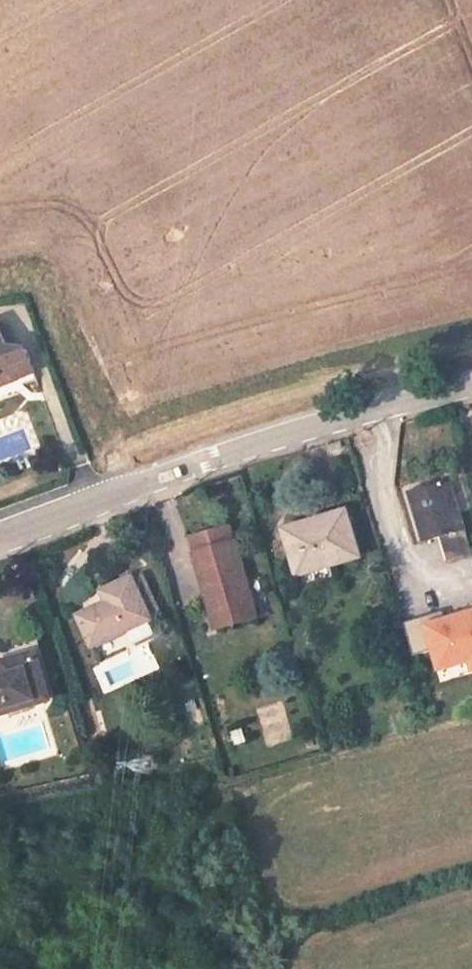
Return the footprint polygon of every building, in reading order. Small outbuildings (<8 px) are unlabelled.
[(2,358),(10,378),(47,364),(32,328),(18,334),(7,308),(0,310),(0,359),(2,358)] [(448,552),(470,545),(449,475),(408,488),(423,534),(441,529),(448,552)] [(297,571),(359,552),(346,509),(309,520),(311,527),(286,535),(297,571)] [(215,624),(252,615),(236,539),(198,547),(215,624)] [(92,644),(151,623),(135,579),(101,591),(104,600),(79,610),(92,644)] [(434,674),(471,668),(471,607),(425,615),(434,674)] [(48,697),(33,648),(9,655),(12,666),(0,669),(0,711),(48,697)]
